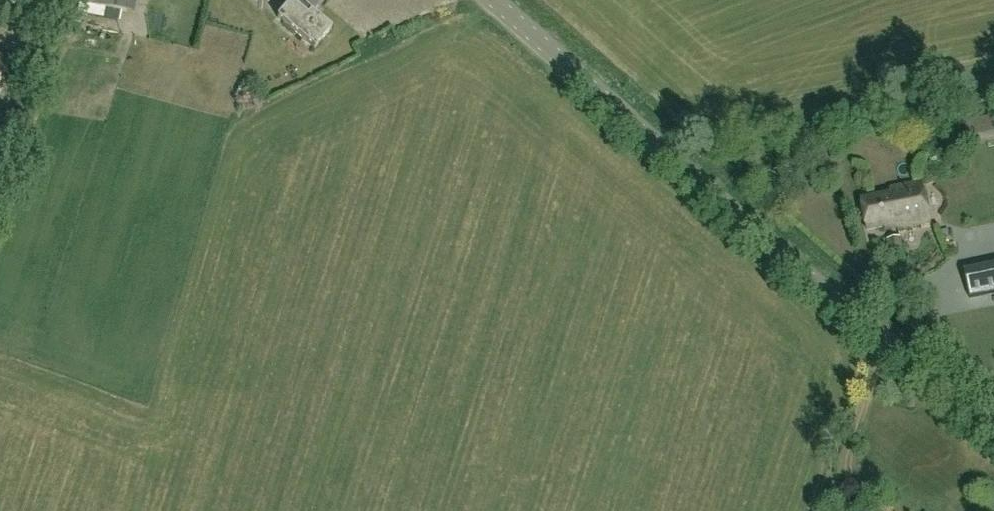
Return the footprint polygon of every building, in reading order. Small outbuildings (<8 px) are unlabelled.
[(129,0),(88,0),(87,5),(126,14),(129,0)] [(289,3),(307,18),(310,15),(323,0),(286,0),(289,3)] [(307,18),(289,3),(277,18),(314,50),(331,30),(318,18),(316,20),(310,15),(307,18)] [(149,34),(148,13),(123,15),(124,36),(149,34)] [(11,59),(0,56),(0,92),(11,59)] [(983,123),(984,134),(993,133),(993,121),(983,123)] [(993,145),(993,134),(980,137),(982,147),(993,145)] [(890,191),(891,195),(863,201),(869,231),(897,226),(898,230),(930,224),(923,185),(890,191)] [(904,251),(900,237),(887,240),(891,254),(904,251)] [(963,273),(969,301),(993,295),(993,267),(963,273)]
